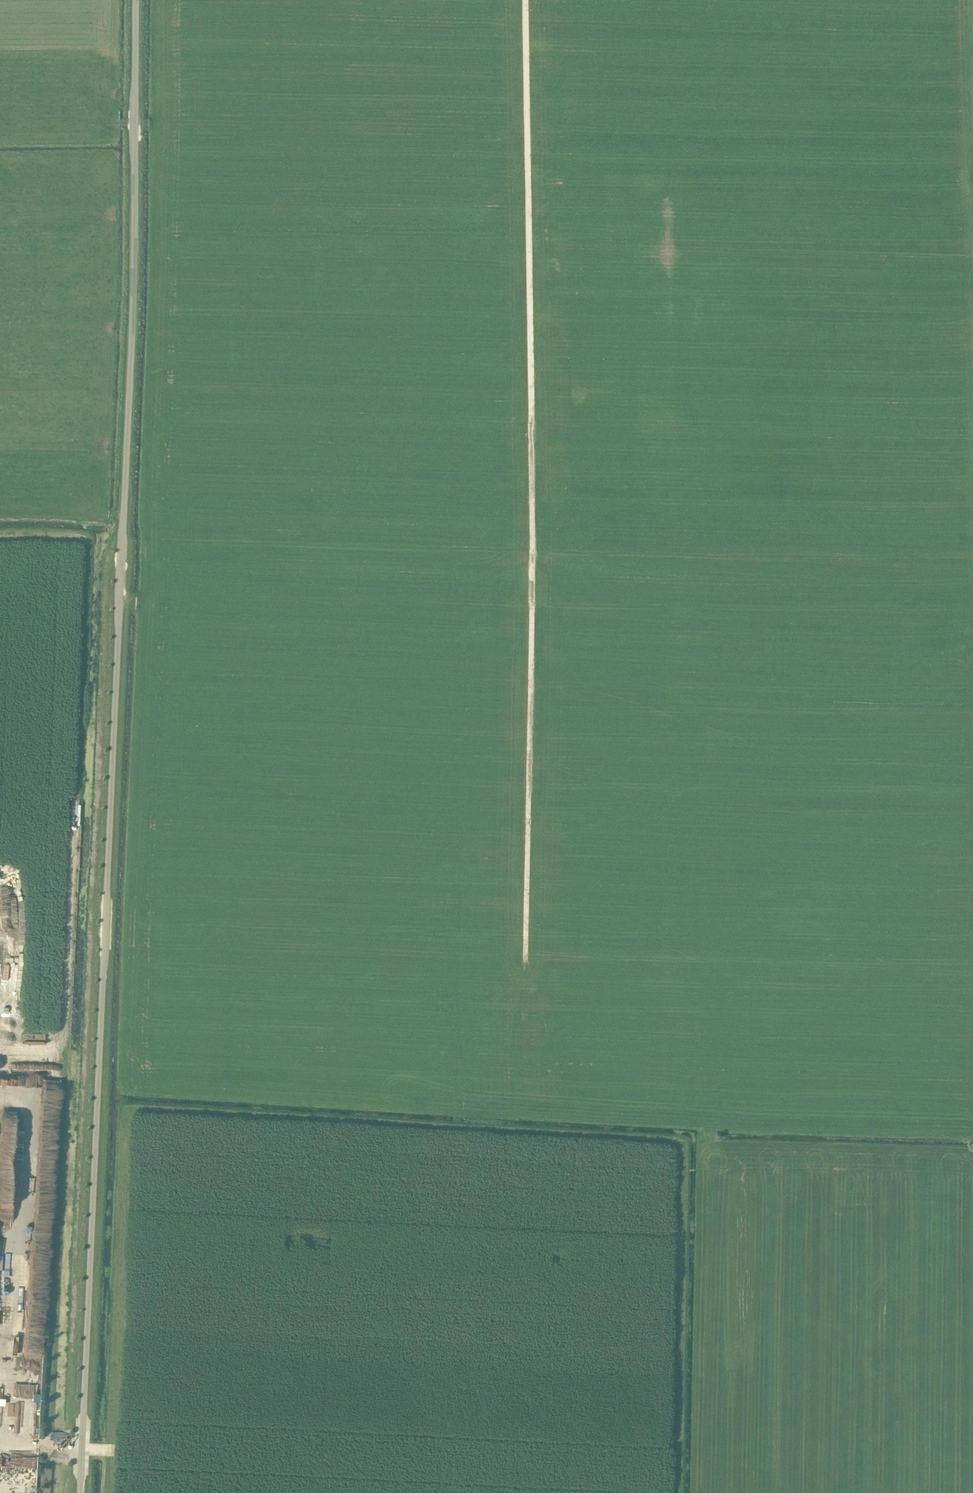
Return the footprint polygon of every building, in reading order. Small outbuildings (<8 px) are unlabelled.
[(32,1397),(37,1397),(38,1383),(15,1383),(14,1394),(33,1395),(32,1397)]
